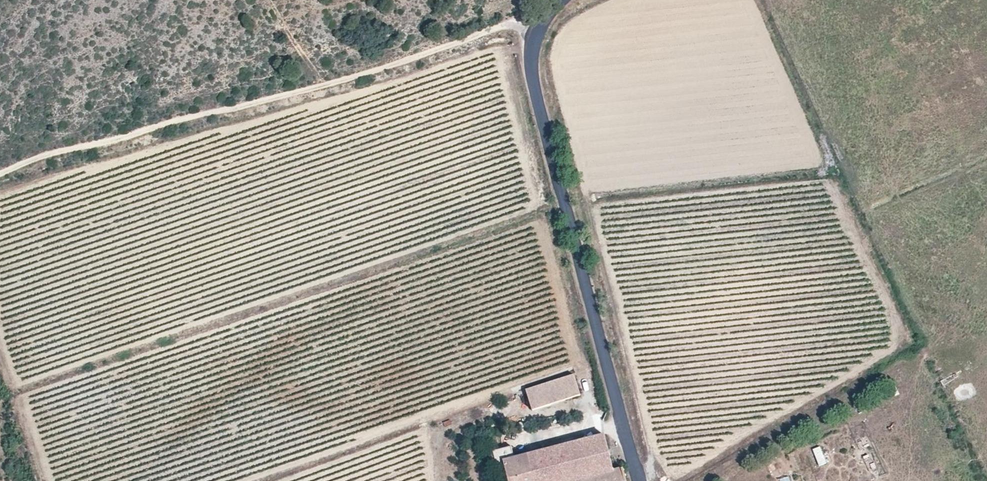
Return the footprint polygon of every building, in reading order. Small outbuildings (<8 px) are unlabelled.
[(533,410),(581,396),(574,375),(527,390),(533,410)] [(493,451),(496,463),(504,462),(509,480),(580,480),(615,473),(606,438),(515,459),(512,446),(493,451)] [(813,450),(819,467),(826,464),(821,447),(813,450)] [(626,472),(625,471),(615,473),(580,480),(628,480),(626,472)]
